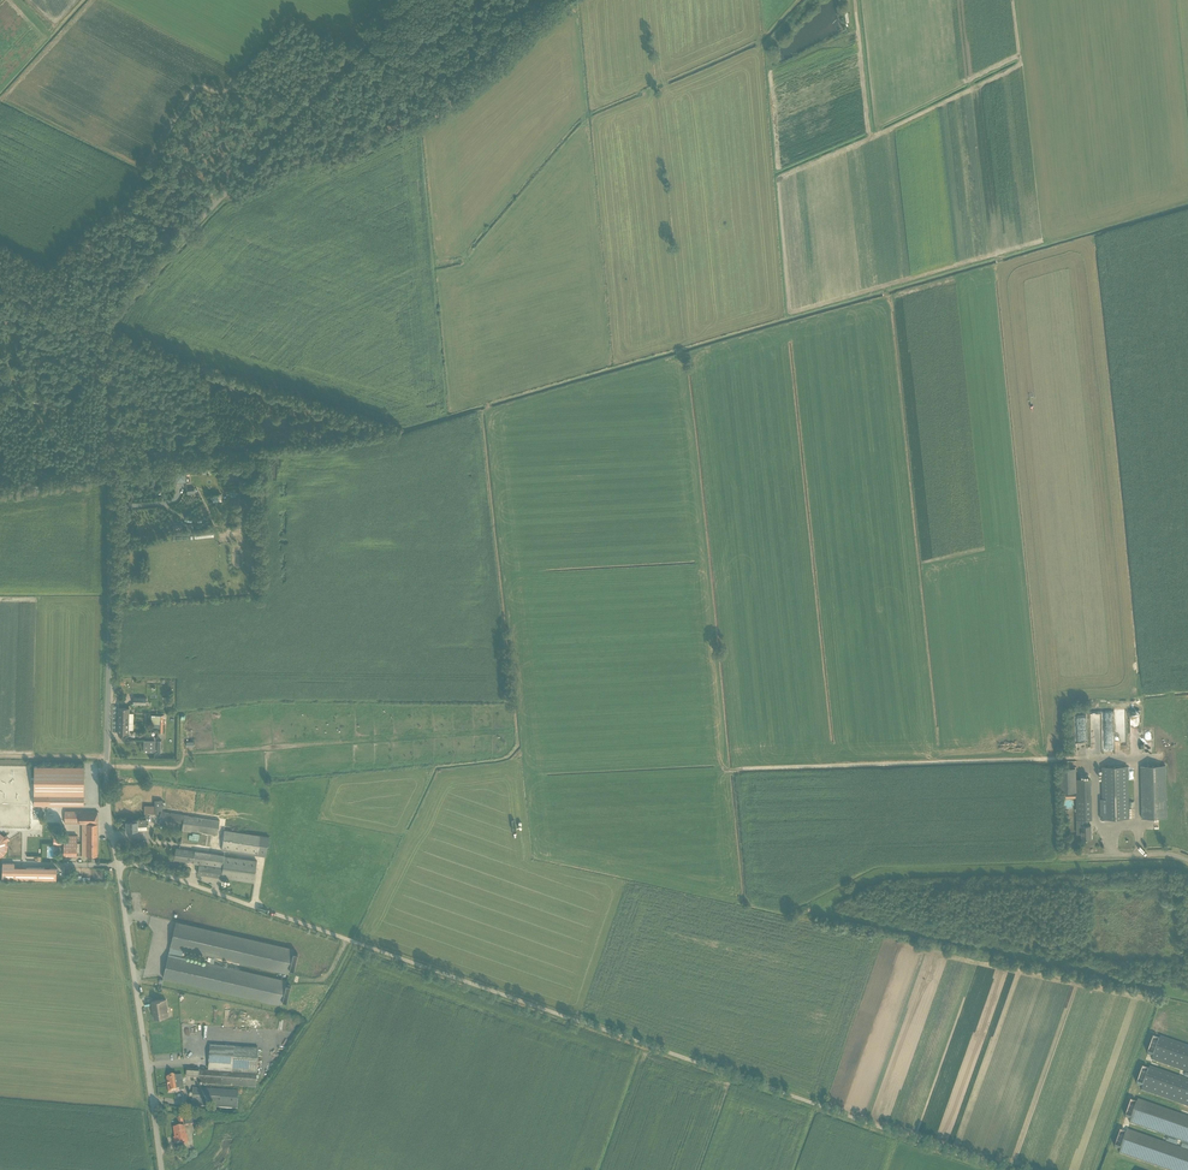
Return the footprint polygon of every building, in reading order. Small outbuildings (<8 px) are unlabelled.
[(146,704),(146,695),(133,695),(133,704),(146,704)] [(129,708),(125,708),(124,708),(123,708),(118,708),(118,733),(128,733),(129,708)] [(1094,750),(1092,714),(1082,715),(1084,750),(1094,750)] [(165,716),(163,716),(151,715),(150,727),(164,728),(167,728),(168,715),(165,715),(165,716)] [(1123,739),(1124,753),(1133,753),(1133,739),(1123,739)] [(155,753),(155,740),(144,740),(143,752),(155,753)] [(92,805),(93,765),(42,764),(41,782),(41,804),(92,805)] [(1102,766),(1103,813),(1103,819),(1129,819),(1128,765),(1102,766)] [(1165,765),(1141,766),(1142,818),(1167,818),(1165,765)] [(1076,768),(1060,769),(1060,792),(1063,792),(1068,792),(1076,792),(1077,820),(1082,820),(1083,826),(1081,826),(1081,833),(1082,839),(1091,839),(1091,826),(1087,826),(1087,820),(1091,820),(1091,814),(1091,799),(1090,799),(1090,779),(1080,779),(1076,779),(1076,775),(1076,768)] [(227,819),(169,812),(170,800),(162,799),(161,806),(152,805),(151,812),(167,814),(166,823),(185,826),(185,823),(190,823),(189,831),(225,835),(227,819)] [(126,831),(147,829),(147,819),(125,821),(126,831)] [(86,855),(98,855),(99,824),(87,823),(86,855)] [(16,857),(15,833),(8,833),(8,830),(0,830),(0,858),(16,857)] [(229,849),(273,855),(276,836),(231,830),(229,849)] [(84,834),(71,835),(71,857),(85,857),(84,834)] [(61,835),(61,844),(70,844),(70,835),(61,835)] [(231,878),(262,880),(264,857),(182,850),(181,861),(206,863),(204,875),(231,878)] [(10,862),(10,879),(64,880),(64,866),(22,865),(22,862),(10,862)] [(182,922),(171,979),(234,992),(229,992),(289,1004),(292,991),(290,978),(256,971),(256,975),(251,976),(250,979),(247,979),(203,971),(203,967),(206,966),(207,960),(218,959),(226,961),(227,961),(285,972),(288,971),(294,973),(296,972),(298,958),(297,945),(182,922)] [(154,1019),(169,1017),(167,999),(151,1001),(154,1019)] [(1161,1036),(1154,1059),(1187,1070),(1187,1044),(1161,1036)] [(222,1085),(264,1087),(266,1048),(217,1046),(216,1072),(194,1071),(193,1078),(223,1079),(222,1085)] [(1151,1065),(1145,1085),(1150,1086),(1148,1092),(1187,1104),(1187,1077),(1151,1065)] [(168,1094),(181,1092),(179,1076),(166,1078),(168,1094)] [(226,1109),(244,1110),(245,1091),(214,1089),(213,1094),(203,1094),(203,1088),(201,1088),(200,1106),(226,1107),(226,1109)] [(1136,1100),(1127,1124),(1187,1145),(1187,1118),(1136,1100)] [(175,1145),(188,1144),(186,1127),(174,1129),(175,1145)] [(1166,1169),(1187,1169),(1187,1152),(1126,1130),(1118,1153),(1166,1169)]
